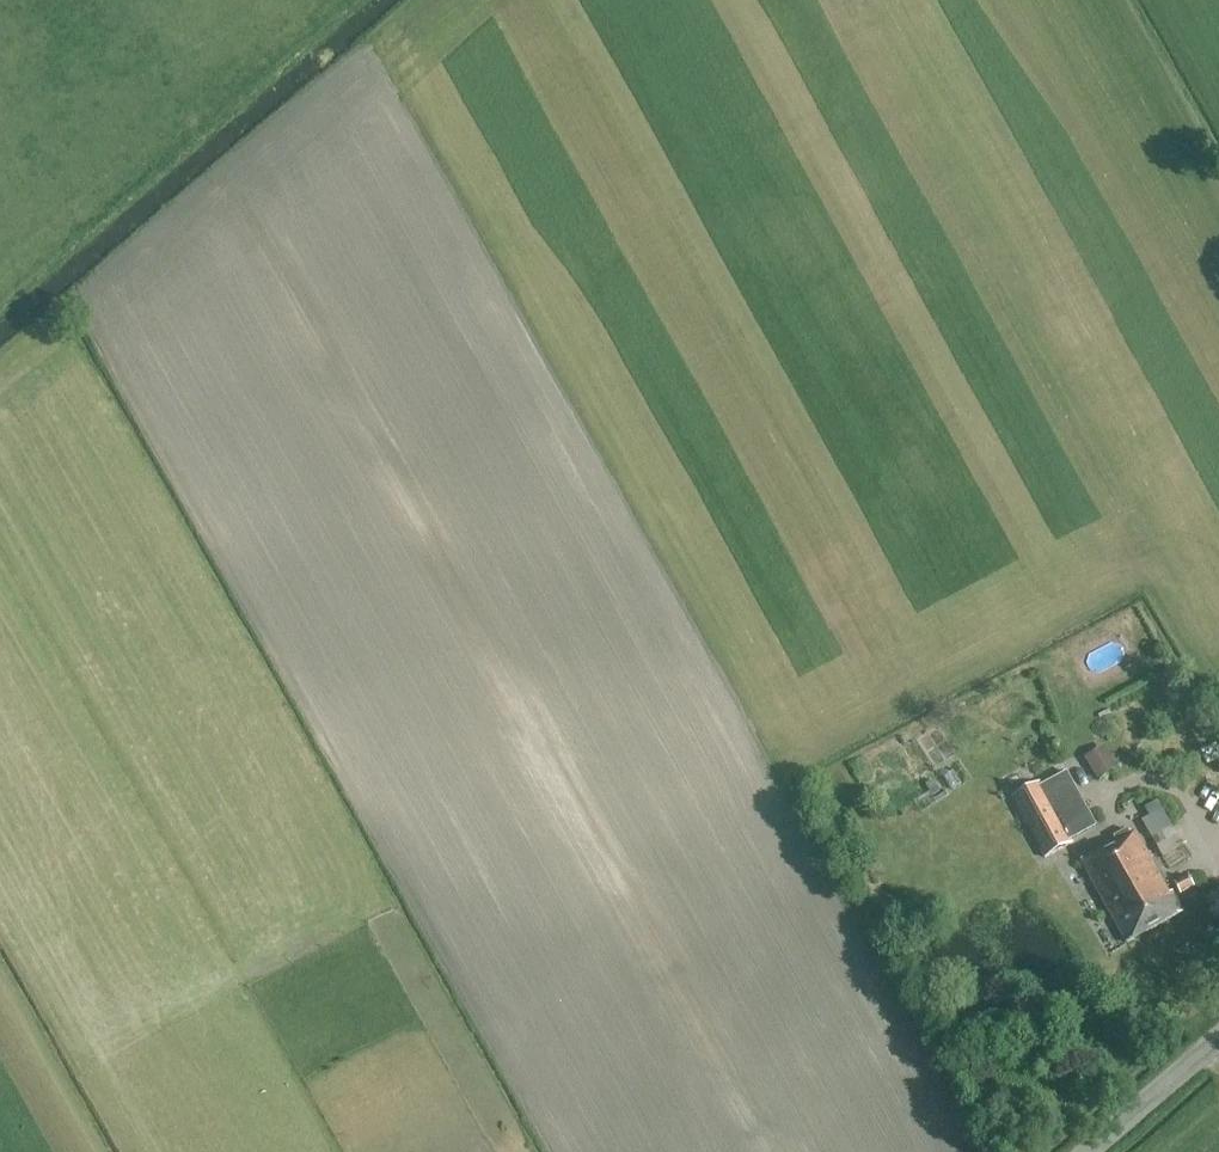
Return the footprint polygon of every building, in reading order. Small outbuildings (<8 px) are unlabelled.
[(1208,766),(1218,759),(1218,751),(1215,745),(1201,754),(1208,766)] [(1117,767),(1103,746),(1083,758),(1097,780),(1117,767)] [(1062,774),(1014,800),(1046,859),(1072,845),(1069,839),(1093,827),(1082,806),(1080,807),(1062,774)] [(1121,833),(1124,838),(1081,862),(1127,944),(1183,912),(1172,892),(1169,893),(1134,832),(1130,835),(1127,830),(1121,833)] [(1032,891),(1035,879),(1013,875),(1011,887),(1032,891)] [(1175,885),(1180,895),(1194,887),(1189,877),(1175,885)]
